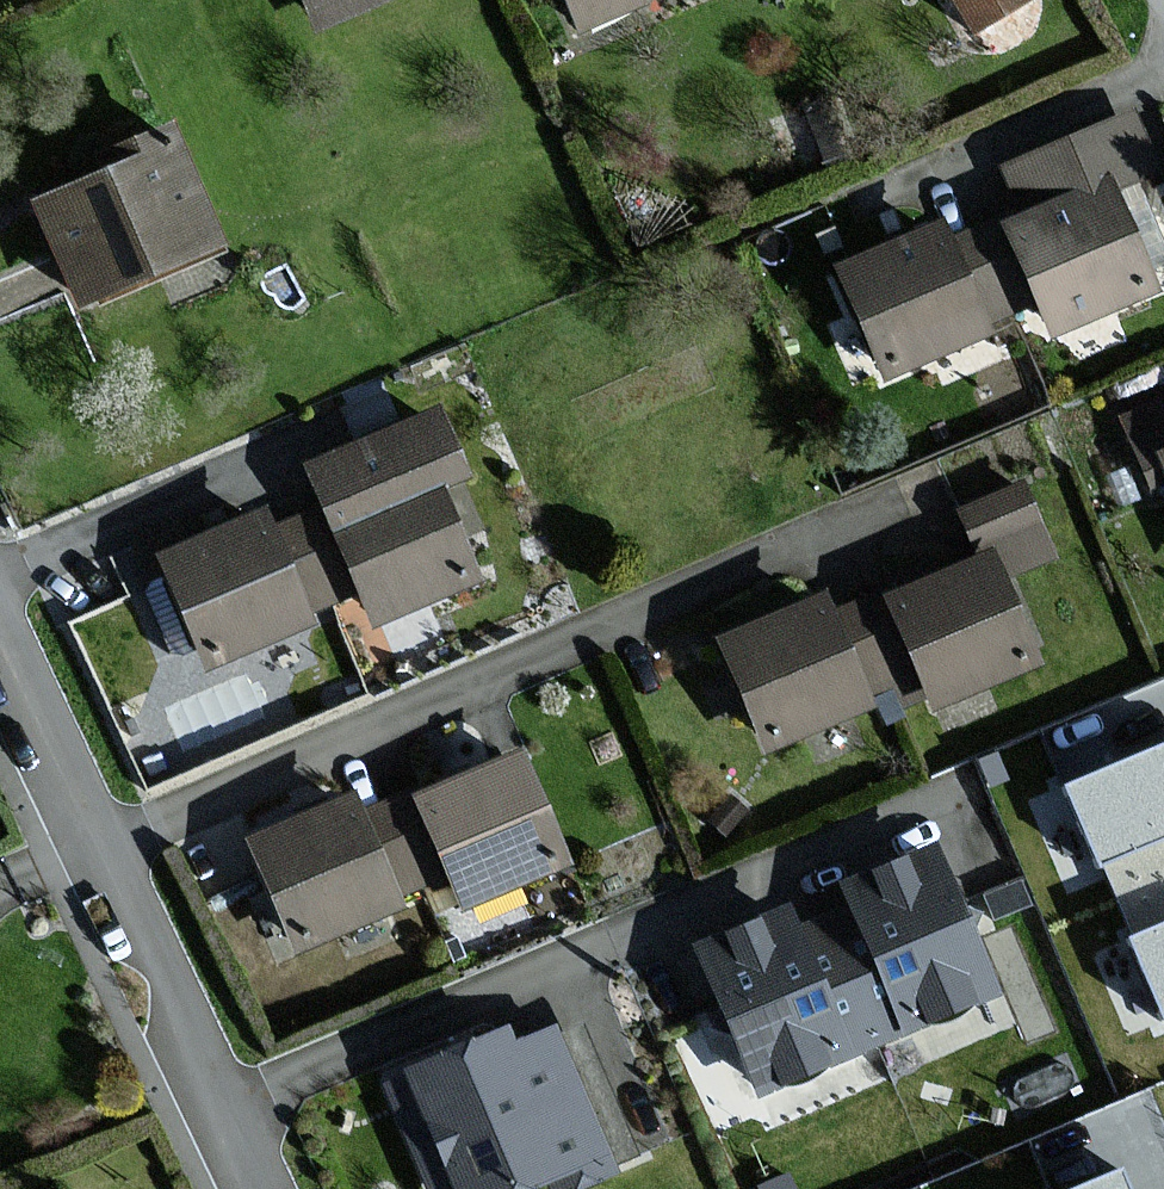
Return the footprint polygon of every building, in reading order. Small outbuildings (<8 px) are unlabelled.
[(323,23),(376,0),(314,0),(323,23)] [(582,19),(624,0),(573,0),(582,19)] [(974,24),(1018,0),(958,0),(974,24)] [(1009,167),(1028,214),(1011,221),(1043,300),(1055,329),(1158,288),(1114,180),(1155,163),(1136,116),(1009,167)] [(228,240),(179,122),(116,148),(123,165),(44,198),(87,298),(228,240)] [(993,330),(989,322),(957,243),(949,221),(846,263),(890,371),(993,330)] [(989,322),(1043,300),(1011,221),(957,243),(989,322)] [(1128,416),(1157,482),(1163,479),(1163,400),(1128,416)] [(314,461),(331,503),(341,526),(366,590),(379,620),(481,579),(443,485),(469,474),(442,409),(314,461)] [(937,701),(1041,659),(1007,575),(1054,556),(1026,486),(964,510),(983,557),(893,593),(930,683),(937,701)] [(366,590),(341,526),(331,503),(277,525),(312,612),(366,590)] [(212,664),(316,622),(312,612),(277,525),(270,509),(166,551),(212,664)] [(876,705),(930,683),(893,593),(839,614),(871,692),(876,705)] [(876,705),(871,692),(839,614),(832,595),(728,636),(773,746),(876,705)] [(1072,788),(1103,860),(1163,835),(1163,750),(1072,788)] [(569,861),(526,752),(421,794),(453,875),(464,902),(569,861)] [(453,875),(421,794),(368,814),(400,896),(453,875)] [(404,906),(400,896),(368,814),(360,795),(259,834),(304,946),(404,906)] [(1103,860),(1135,937),(1163,925),(1163,835),(1103,860)] [(1003,993),(942,843),(845,882),(854,905),(906,1032),(1003,993)] [(906,1032),(854,905),(804,925),(796,905),(702,943),(762,1090),(906,1032)] [(1135,937),(1163,1007),(1163,925),(1135,937)] [(390,1085),(433,1188),(513,1188),(550,1173),(557,1188),(569,1188),(617,1169),(558,1028),(521,1043),(514,1026),(412,1068),(415,1075),(390,1085)] [(1035,1130),(1055,1178),(1109,1155),(1089,1107),(1035,1130)] [(1088,1188),(1121,1188),(1116,1177),(1088,1188)]
